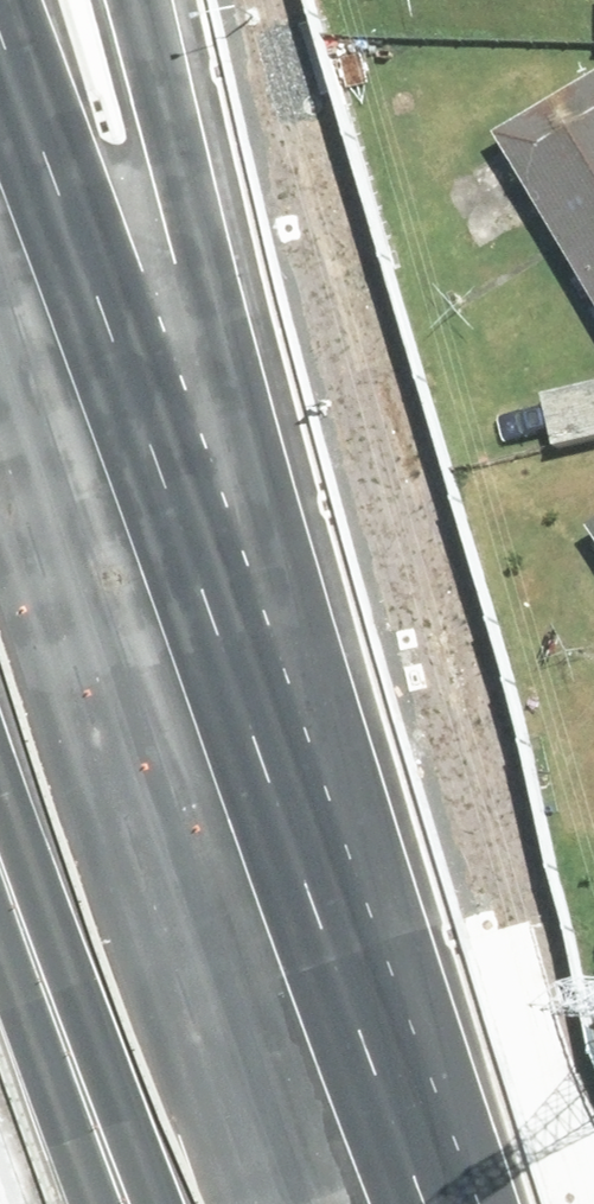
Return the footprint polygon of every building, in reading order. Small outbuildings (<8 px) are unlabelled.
[(511,135),(593,281),(593,88),(511,135)] [(560,456),(593,448),(593,384),(546,395),(560,456)]
